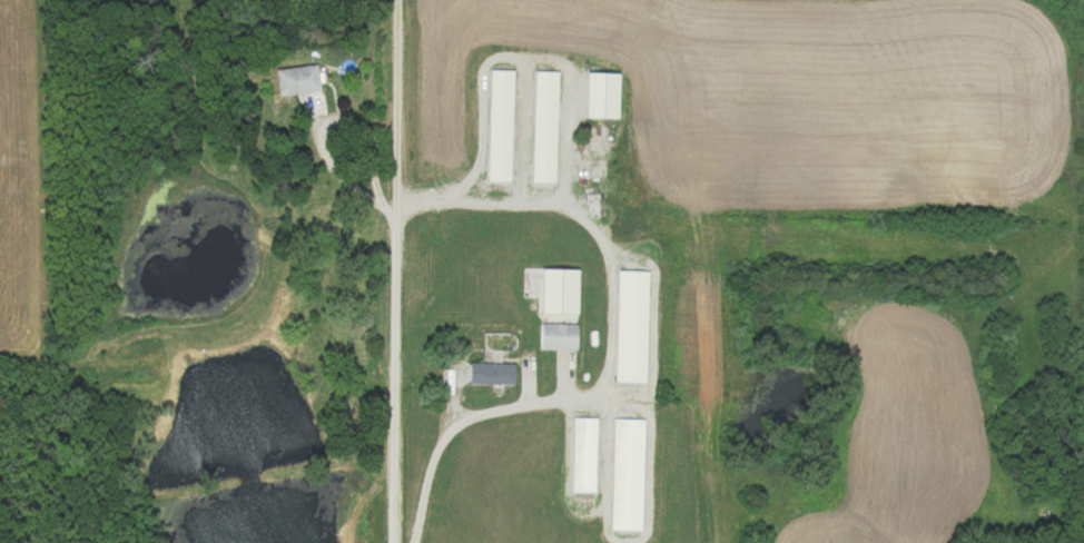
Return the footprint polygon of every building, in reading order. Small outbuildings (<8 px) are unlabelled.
[(274,67),(276,94),(318,90),(315,63),(274,67)] [(511,69),(488,68),(486,181),(510,182),(511,69)] [(531,182),(554,182),(557,70),(533,69),(531,182)] [(545,298),(571,298),(571,269),(545,269),(545,298)] [(614,382),(644,382),(646,270),(616,269),(614,382)] [(538,349),(575,349),(575,323),(538,323),(538,349)] [(511,383),(511,363),(467,363),(467,383),(511,383)] [(570,492),(594,492),(594,417),(571,417),(570,492)] [(609,530),(639,531),(642,418),(611,418),(609,530)]
